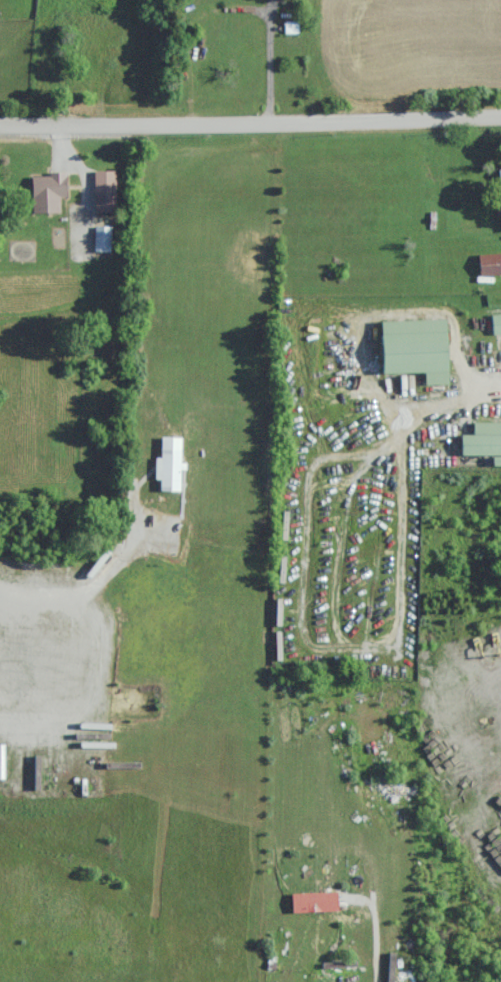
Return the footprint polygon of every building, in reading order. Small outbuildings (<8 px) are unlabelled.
[(114,172),(93,172),(93,213),(114,213),(114,172)] [(58,198),(65,198),(65,175),(30,175),(30,215),(58,215),(58,198)] [(93,229),(93,248),(107,248),(107,229),(93,229)] [(478,276),(500,276),(500,254),(478,254),(478,276)] [(491,335),(500,335),(500,315),(490,315),(491,335)] [(381,374),(423,373),(424,385),(447,385),(445,320),(380,322),(381,374)] [(472,423),(472,436),(460,436),(460,456),(500,456),(500,424),(472,423)]
